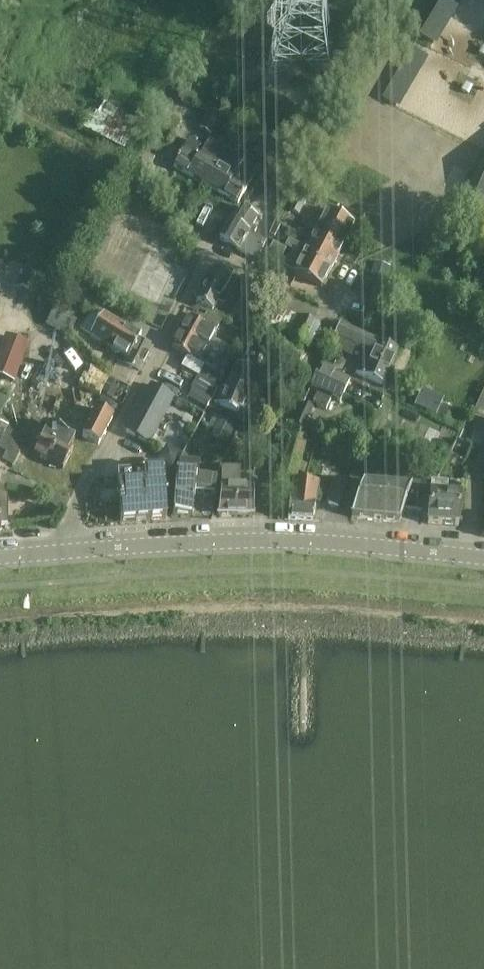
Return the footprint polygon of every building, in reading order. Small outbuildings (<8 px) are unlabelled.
[(209,110),(199,129),(211,136),(222,117),(209,110)] [(173,166),(207,186),(228,150),(209,139),(204,149),(189,140),(182,151),(173,166)] [(244,159),(228,150),(207,186),(238,204),(247,189),(246,189),(253,178),(238,169),(244,159)] [(469,208),(483,215),(483,178),(469,208)] [(297,196),(289,212),(299,217),(307,201),(297,196)] [(257,218),(242,209),(233,224),(229,222),(219,240),(255,260),(266,242),(253,235),(256,231),(251,228),(257,218)] [(313,217),(310,223),(346,242),(354,226),(327,212),(321,222),(313,217)] [(338,256),(346,242),(310,223),(306,229),(315,233),(311,242),(338,256)] [(288,242),(285,249),(294,253),(294,252),(330,271),(338,256),(311,242),(306,251),(288,242)] [(321,288),(330,271),(294,252),(294,253),(285,269),(321,288)] [(217,265),(196,303),(212,312),(217,303),(223,306),(226,300),(220,297),(231,278),(230,277),(233,273),(217,265)] [(57,303),(45,325),(66,336),(78,315),(57,303)] [(319,327),(288,312),(277,334),(309,349),(319,327)] [(140,338),(103,315),(90,336),(128,359),(124,367),(139,375),(152,350),(137,343),(140,338)] [(188,318),(180,333),(219,354),(231,361),(235,352),(211,339),(215,333),(192,321),(188,318)] [(340,325),(335,336),(366,350),(355,373),(382,385),(398,351),(382,344),(375,341),(365,336),(340,325)] [(309,357),(260,331),(251,347),(250,347),(243,360),(257,368),(294,387),(309,357)] [(180,333),(172,348),(199,364),(203,356),(226,369),(231,361),(219,354),(180,333)] [(6,336),(0,350),(0,376),(14,382),(28,345),(6,336)] [(257,374),(237,365),(226,389),(221,387),(214,404),(239,414),(257,374)] [(320,368),(310,389),(318,392),(313,404),(325,409),(326,406),(330,398),(339,402),(348,381),(320,368)] [(221,378),(204,369),(199,378),(217,388),(221,378)] [(109,380),(102,394),(112,400),(120,385),(109,380)] [(174,399),(151,386),(131,418),(124,431),(149,444),(174,399)] [(302,405),(293,425),(303,430),(313,410),(302,405)] [(112,418),(96,409),(82,436),(98,445),(112,418)] [(306,431),(294,427),(278,479),(293,484),(306,442),(303,441),(306,431)] [(49,429),(34,455),(63,470),(72,451),(69,449),(73,441),(49,429)] [(220,491),(218,515),(253,516),(253,492),(240,492),(240,472),(222,471),(221,491),(220,491)] [(166,519),(163,473),(117,476),(120,522),(166,519)] [(195,478),(175,476),(172,516),(192,517),(194,496),(215,497),(217,482),(195,478)] [(346,488),(333,483),(326,501),(327,504),(338,508),(346,488)] [(317,488),(294,485),(290,502),(289,502),(287,520),(312,521),(317,488)] [(429,501),(430,488),(412,487),(410,492),(362,488),(351,518),(399,522),(403,512),(421,513),(422,501),(429,501)] [(430,488),(429,501),(427,525),(458,527),(460,500),(446,498),(446,489),(430,488)]
